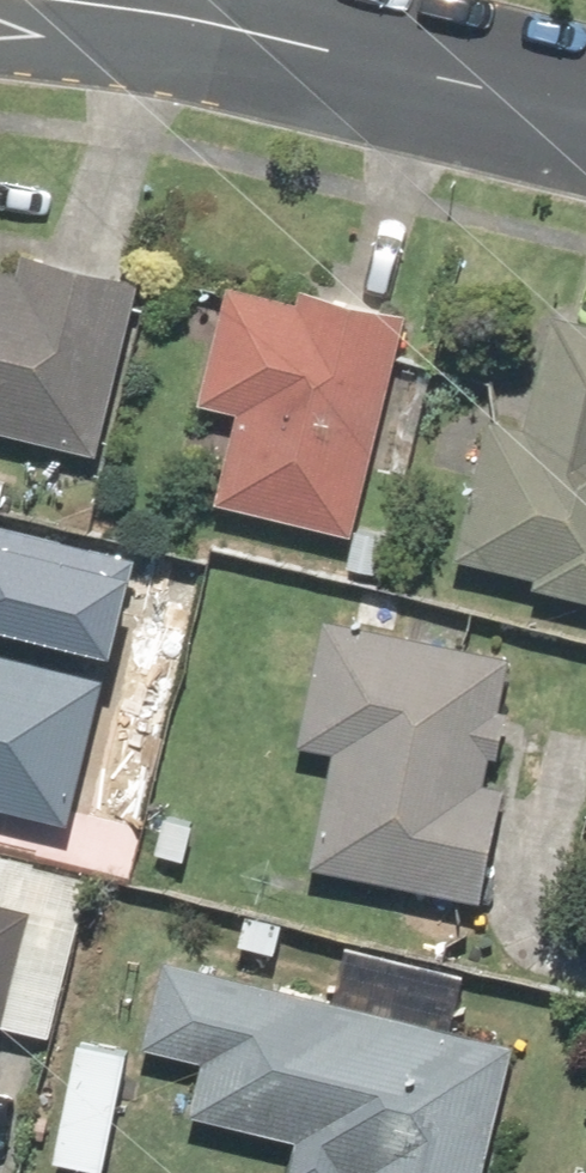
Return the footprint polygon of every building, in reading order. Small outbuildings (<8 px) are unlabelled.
[(0,272),(0,436),(95,457),(134,277),(22,252),(17,276),(0,272)] [(398,320),(221,285),(195,412),(232,420),(213,515),(353,544),(398,320)] [(544,323),(526,428),(457,417),(445,486),(464,489),(451,570),(536,584),(533,599),(585,608),(585,330),(544,323)] [(358,625),(316,617),(293,743),(326,749),(304,873),(482,905),(501,798),(481,795),(505,662),(402,643),(411,594),(366,586),(358,625)] [(65,828),(114,616),(0,590),(0,813),(65,828)] [(144,823),(94,814),(83,875),(133,884),(144,823)] [(53,1038),(90,887),(0,865),(0,1026),(53,1038)] [(163,961),(144,1043),(200,1056),(185,1120),(289,1144),(282,1172),(474,1172),(505,1041),(163,961)]
